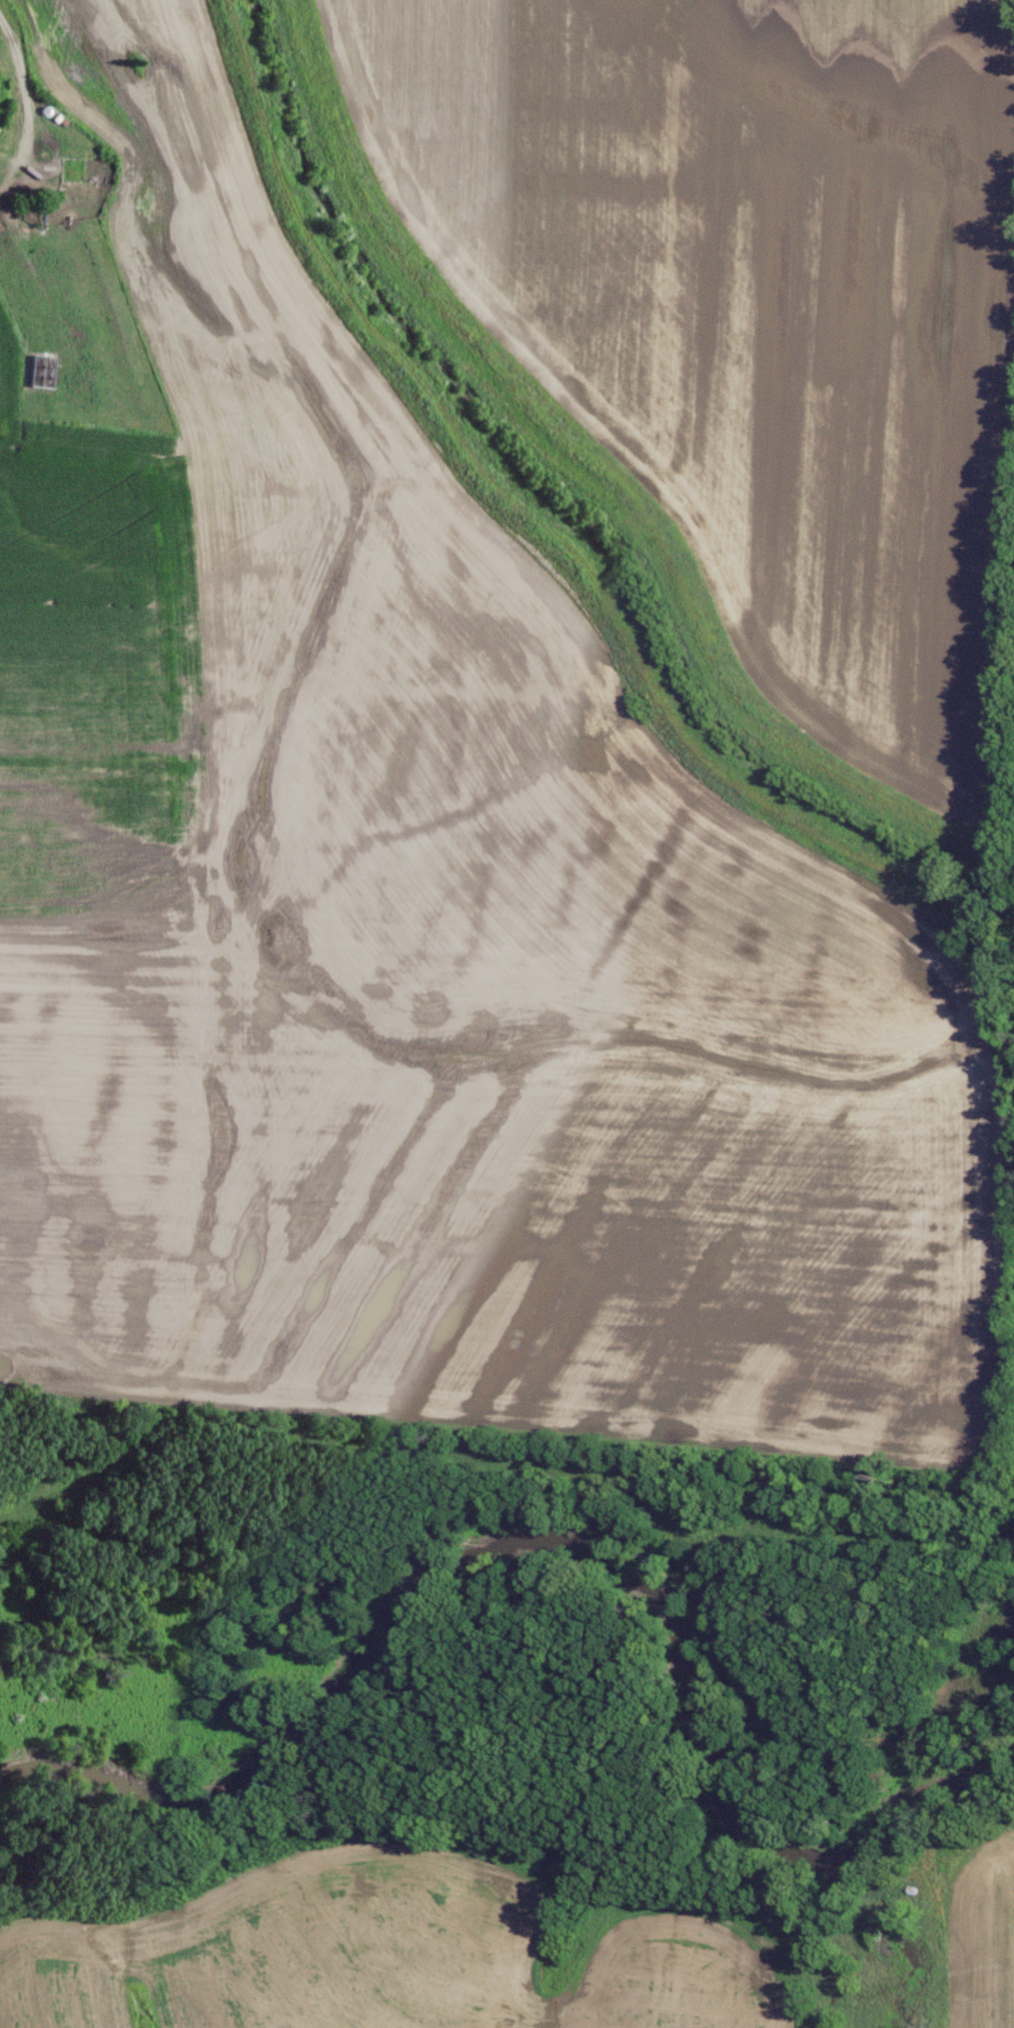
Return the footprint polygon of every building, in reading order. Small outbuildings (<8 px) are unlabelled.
[(29,388),(52,389),(52,356),(29,356),(29,388)]
